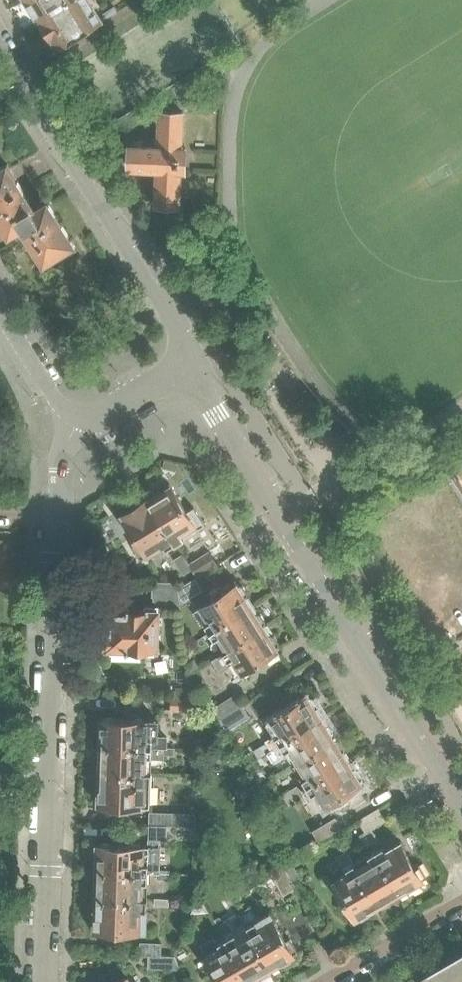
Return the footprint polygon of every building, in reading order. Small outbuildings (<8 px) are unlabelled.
[(73,0),(26,0),(40,21),(73,0)] [(118,12),(115,6),(104,13),(105,16),(102,18),(91,0),(73,0),(40,21),(58,49),(118,12)] [(182,148),(183,112),(160,111),(159,147),(182,148)] [(180,169),(181,150),(184,150),(184,152),(185,152),(186,148),(184,148),(182,148),(159,147),(130,145),(129,168),(158,169),(181,170),(183,170),(183,171),(185,171),(185,167),(183,167),(183,169),(180,169)] [(48,202),(34,210),(32,207),(33,207),(23,191),(24,191),(11,169),(8,164),(0,169),(0,218),(7,229),(10,233),(12,232),(17,229),(19,233),(22,237),(27,233),(29,237),(28,237),(44,263),(58,255),(59,256),(75,246),(48,202)] [(179,206),(181,170),(158,169),(156,205),(179,206)] [(172,238),(195,229),(191,221),(169,230),(172,238)] [(203,521),(194,507),(187,511),(170,484),(148,497),(176,542),(186,536),(184,532),(203,521)] [(176,542),(148,497),(147,498),(123,514),(140,541),(133,545),(141,559),(165,545),(167,548),(176,542)] [(216,565),(208,553),(190,564),(198,576),(216,565)] [(202,590),(196,578),(177,590),(180,604),(202,590)] [(209,632),(253,604),(248,596),(248,593),(243,585),(240,585),(239,583),(237,584),(234,580),(219,590),(221,594),(198,608),(204,615),(206,618),(201,621),(209,632)] [(157,650),(159,615),(159,607),(180,607),(180,604),(177,590),(171,582),(153,582),(153,596),(154,596),(154,606),(144,605),(144,610),(109,609),(108,632),(103,632),(103,647),(107,647),(107,648),(110,649),(110,653),(127,654),(127,651),(130,651),(130,649),(157,650)] [(223,654),(266,625),(266,622),(261,614),(258,613),(253,604),(209,632),(214,641),(219,639),(226,650),(222,652),(223,654)] [(278,649),(280,647),(279,646),(280,643),(274,635),(272,634),(266,625),(223,654),(217,658),(224,669),(230,664),(229,663),(233,661),(240,672),(261,658),(264,663),(280,653),(278,649)] [(192,697),(193,688),(175,688),(175,697),(192,697)] [(280,745),(323,717),(318,708),(319,705),(314,697),(311,697),(310,695),(308,696),(305,692),(289,702),(291,705),(269,719),(276,730),(276,731),(277,733),(275,735),(265,741),(266,743),(254,751),(259,759),(268,753),(280,745)] [(219,719),(242,704),(235,693),(213,708),(219,719)] [(192,697),(175,697),(170,696),(169,711),(197,712),(197,697),(192,697)] [(228,731),(250,717),(242,704),(219,719),(228,731)] [(159,736),(159,721),(145,721),(144,718),(134,718),(132,720),(117,719),(115,717),(105,717),(103,719),(101,719),(100,746),(175,749),(175,745),(165,745),(165,740),(162,737),(159,736)] [(297,764),(337,738),(336,737),(337,734),(332,726),(329,725),(323,717),(280,745),(268,753),(274,762),(290,752),(297,764)] [(307,788),(350,759),(345,751),(346,748),(340,740),(338,739),(337,738),(297,764),(303,773),(299,776),(307,788)] [(164,760),(165,755),(175,755),(175,749),(100,746),(99,771),(147,773),(147,760),(152,760),(152,759),(164,760)] [(364,786),(362,782),(364,781),(363,779),(363,777),(358,769),(356,768),(350,759),(307,788),(312,797),(317,794),(324,807),(348,791),(351,795),(364,786)] [(151,806),(152,775),(146,775),(147,773),(99,771),(98,803),(151,806)] [(286,800),(301,791),(298,786),(283,795),(286,800)] [(289,805),(304,795),(301,791),(286,800),(289,805)] [(371,829),(385,821),(378,809),(359,820),(366,831),(364,832),(372,844),(378,840),(371,829)] [(149,824),(149,825),(168,826),(171,826),(195,827),(196,827),(196,814),(195,814),(150,812),(149,824)] [(321,844),(343,830),(335,817),(314,831),(321,844)] [(372,844),(364,832),(359,835),(366,847),(372,844)] [(426,877),(418,863),(414,866),(401,842),(390,848),(387,844),(376,850),(402,895),(410,890),(413,890),(421,886),(422,883),(424,882),(422,879),(426,877)] [(145,864),(146,846),(141,846),(140,844),(130,844),(128,846),(113,845),(111,843),(101,843),(99,845),(96,845),(96,873),(148,874),(149,864),(145,864)] [(380,907),(357,867),(358,866),(356,862),(354,863),(347,850),(336,857),(345,871),(346,871),(347,873),(335,880),(349,904),(345,906),(352,920),(356,918),(357,920),(359,919),(362,920),(370,915),(371,912),(380,907)] [(402,895),(376,850),(366,856),(368,860),(358,866),(357,867),(380,907),(381,907),(384,907),(392,902),(393,900),(402,895)] [(296,889),(283,867),(282,866),(271,872),(284,896),(296,889)] [(144,899),(144,883),(148,883),(148,874),(96,873),(95,896),(144,899)] [(148,932),(148,909),(147,909),(148,899),(144,899),(95,896),(94,929),(97,929),(98,931),(108,931),(110,929),(125,930),(127,932),(137,932),(148,932)] [(287,940),(273,916),(270,912),(258,919),(250,906),(240,912),(248,926),(273,969),(282,964),(285,965),(293,960),(294,957),(295,956),(294,954),(298,952),(290,938),(287,940)] [(248,926),(236,933),(224,921),(224,922),(221,916),(220,917),(219,915),(214,918),(225,936),(224,936),(251,981),(252,981),(260,977),(263,978),(271,973),(272,970),(273,969),(248,926)] [(224,936),(216,941),(213,937),(200,945),(220,979),(216,981),(251,981),(224,936)] [(162,954),(162,943),(140,942),(140,953),(162,954)] [(441,963),(440,963),(421,974),(426,981),(461,981),(461,951),(441,963)] [(181,968),(174,956),(162,956),(162,954),(140,953),(140,956),(148,956),(148,969),(177,970),(181,968)]
